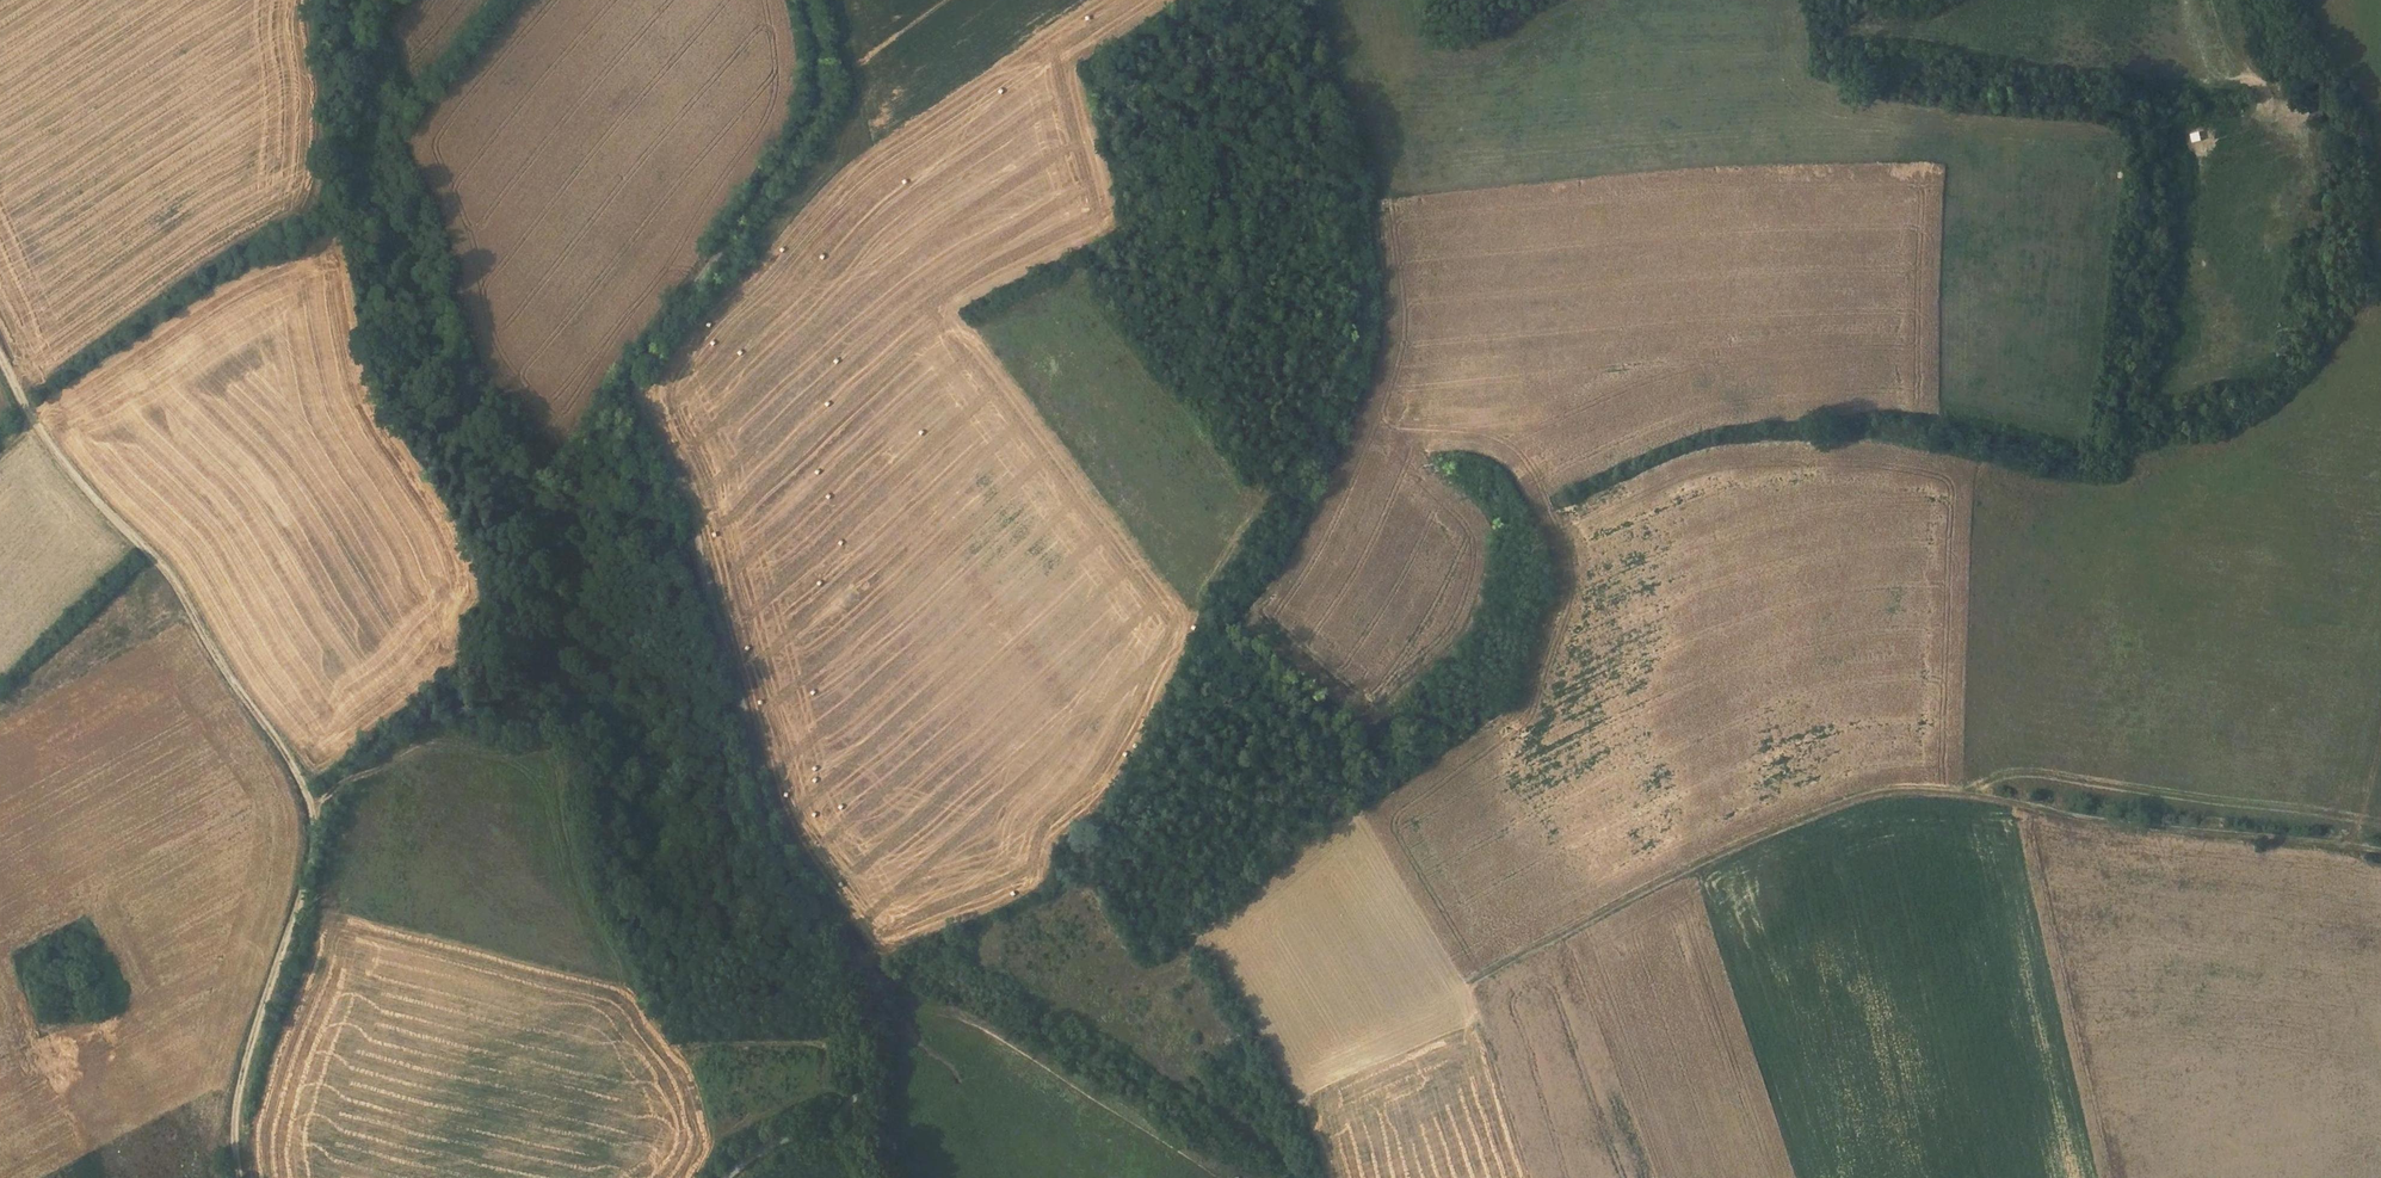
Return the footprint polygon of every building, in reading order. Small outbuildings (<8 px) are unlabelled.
[(2321,109),(2310,113),(2314,122),(2325,118),(2321,109)]
